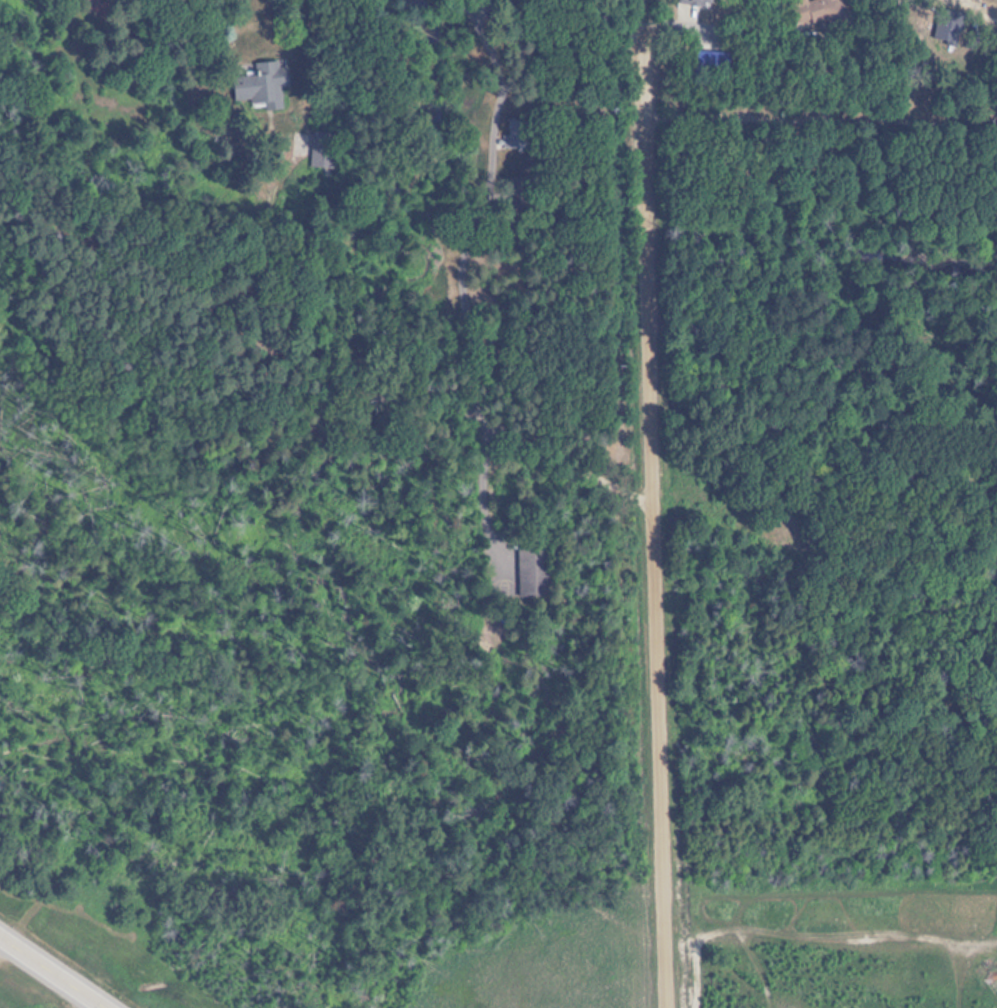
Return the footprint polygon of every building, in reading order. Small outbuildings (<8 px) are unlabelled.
[(794,25),(825,17),(828,29),(848,24),(842,0),(814,0),(789,6),(794,25)] [(964,13),(937,8),(930,41),(958,46),(964,13)] [(691,72),(722,72),(722,51),(691,51),(691,72)] [(230,75),(232,107),(282,104),(280,86),(286,86),(284,66),(277,67),(276,60),(252,61),(252,74),(230,75)] [(516,596),(547,595),(546,548),(515,549),(516,596)]
